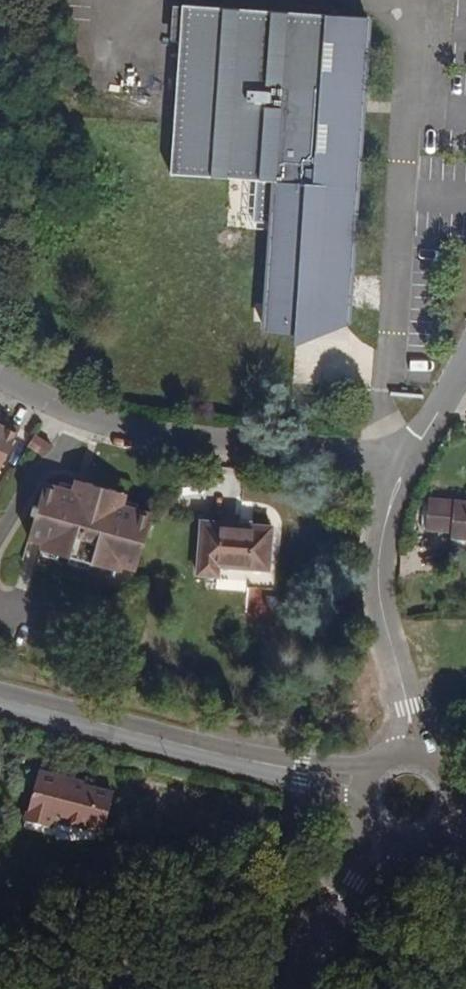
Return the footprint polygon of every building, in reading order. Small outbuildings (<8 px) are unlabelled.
[(388,10),(237,0),(200,0),(189,171),(263,176),(291,177),(289,218),(283,327),(311,329),(364,321),(367,321),(388,10)] [(263,176),(262,216),(289,218),(291,177),(263,176)] [(10,423),(0,418),(0,471),(5,474),(29,424),(13,416),(10,423)] [(56,452),(62,441),(45,431),(38,443),(56,452)] [(132,510),(135,498),(84,483),(81,494),(51,484),(35,541),(49,545),(46,552),(127,575),(130,570),(145,574),(161,518),(132,510)] [(441,507),(439,538),(465,540),(465,550),(465,508),(441,507)] [(279,565),(280,526),(207,524),(205,576),(229,577),(230,564),(279,565)] [(95,765),(95,762),(70,756),(57,808),(82,814),(84,803),(114,811),(113,813),(134,819),(146,779),(95,765)] [(19,845),(28,813),(0,805),(0,839),(19,845)]
